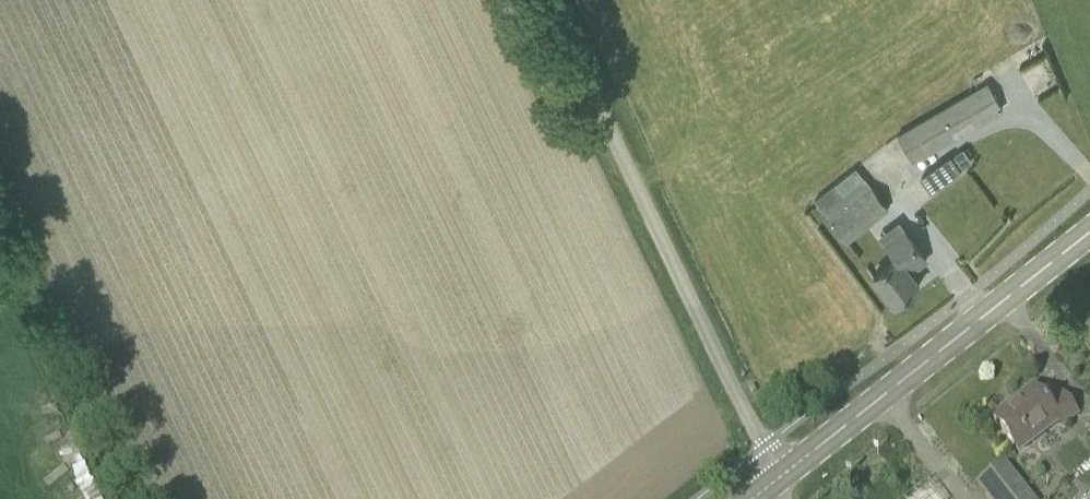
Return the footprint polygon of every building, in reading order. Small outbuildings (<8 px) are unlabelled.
[(987,82),(897,135),(913,161),(1003,109),(987,82)] [(961,171),(960,170),(970,163),(961,150),(951,157),(950,155),(920,177),(931,192),(961,171)] [(889,211),(866,181),(848,194),(839,183),(817,199),(848,241),(889,211)] [(896,257),(874,275),(895,303),(920,285),(910,272),(927,259),(902,228),(885,242),(896,257)] [(1009,406),(993,419),(1018,452),(1057,422),(1061,427),(1078,414),(1062,394),(1047,405),(1034,387),(1033,388),(1036,392),(1013,410),(1009,406)] [(976,483),(988,498),(1033,498),(1004,462),(976,483)] [(87,474),(75,479),(84,498),(98,498),(87,474)] [(928,481),(904,498),(942,498),(928,481)]
